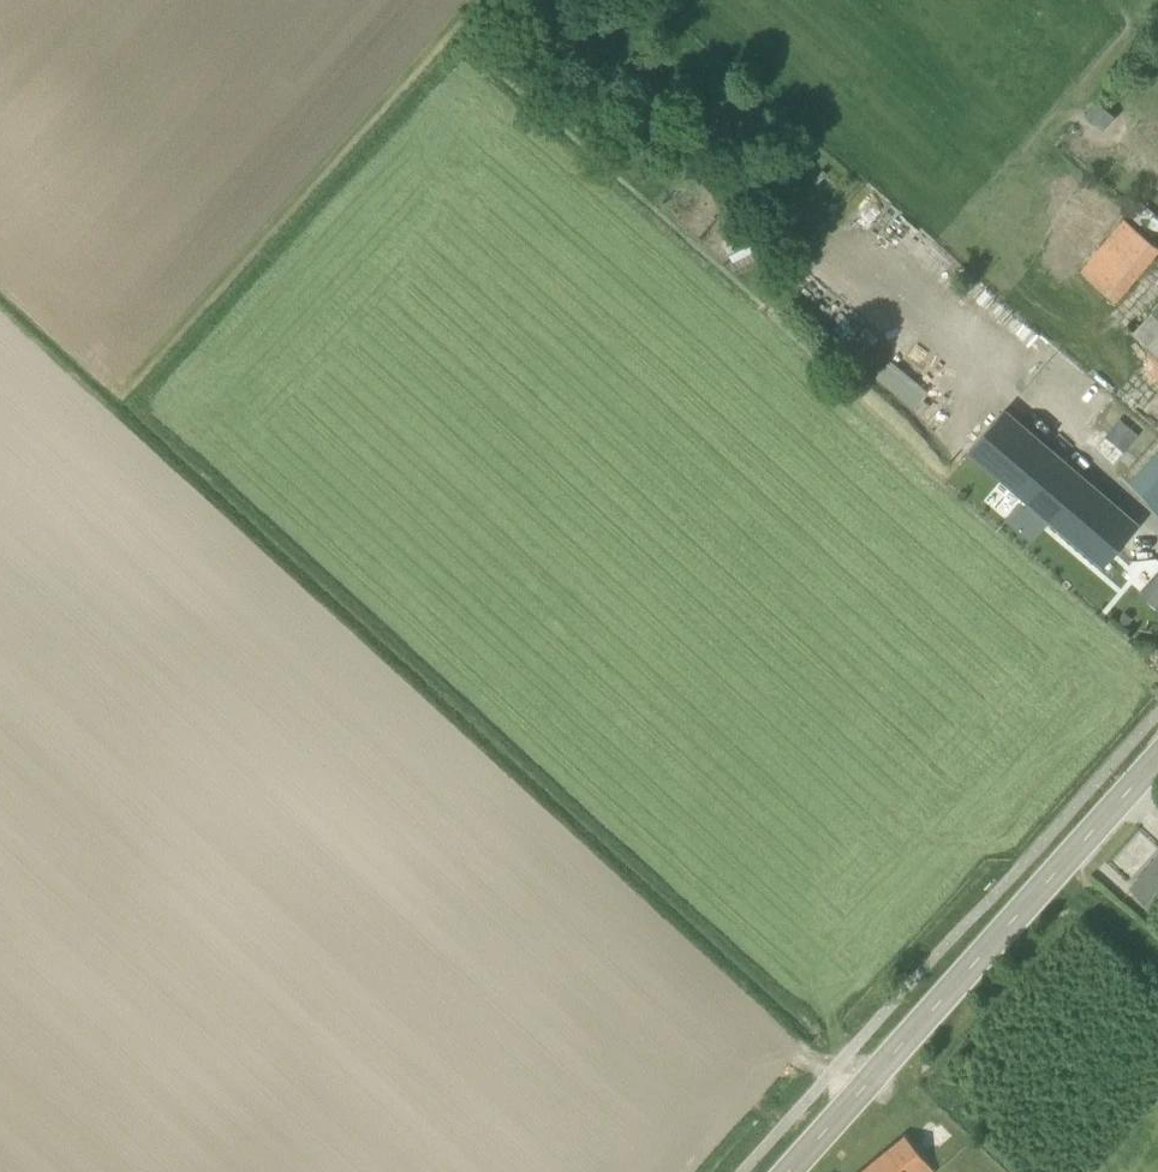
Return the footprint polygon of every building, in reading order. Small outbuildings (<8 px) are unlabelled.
[(1121,304),(1157,259),(1157,246),(1126,219),(1082,272),(1121,304)] [(1134,334),(1157,355),(1157,307),(1134,334)] [(889,359),(876,379),(915,406),(928,387),(889,359)] [(973,448),(1105,563),(1139,524),(1086,478),(1085,480),(1005,412),(973,448)] [(1107,433),(1123,448),(1137,433),(1121,418),(1107,433)] [(1148,466),(1132,484),(1157,506),(1157,454),(1148,466)] [(1030,502),(1016,518),(1088,581),(1102,565),(1030,502)] [(1141,591),(1157,606),(1157,572),(1141,591)] [(1133,886),(1157,909),(1157,859),(1133,886)] [(929,1164),(904,1135),(860,1171),(935,1171),(929,1164)]
